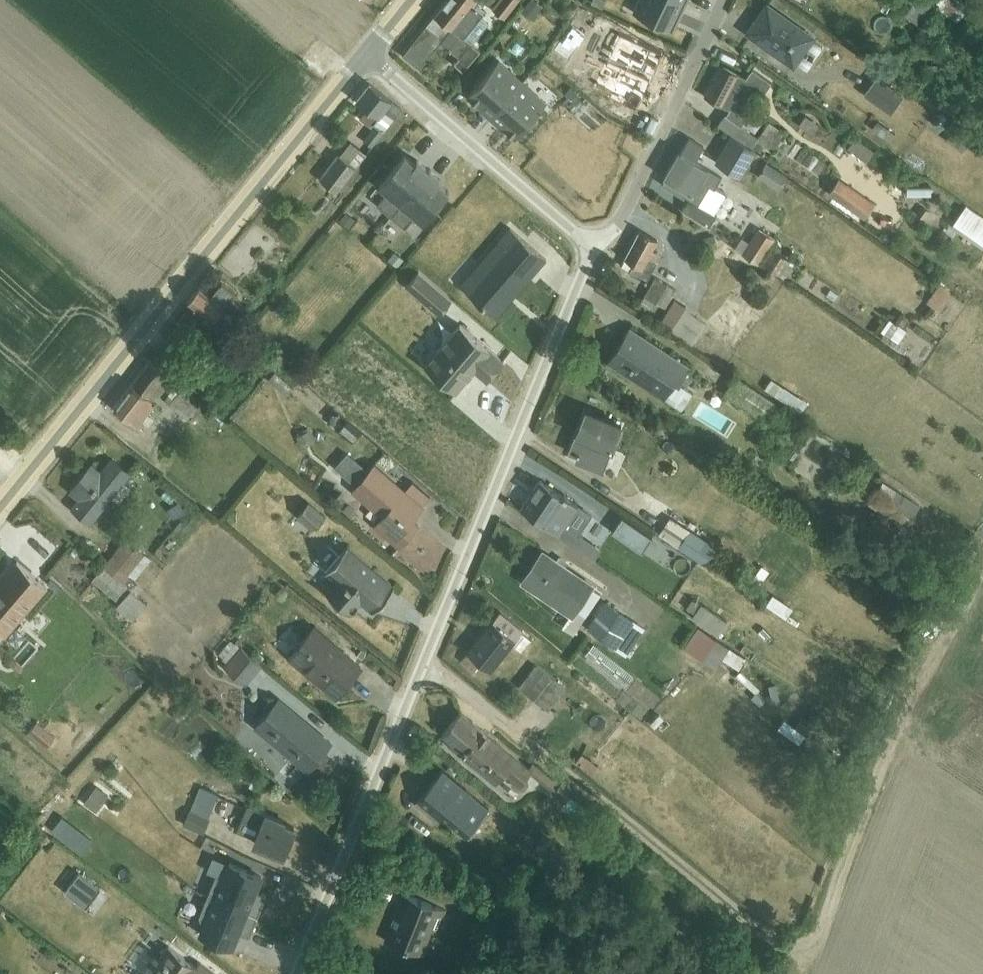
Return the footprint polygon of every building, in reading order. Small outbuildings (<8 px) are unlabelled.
[(403,55),(420,68),(441,41),(460,56),(454,63),(463,70),(481,50),(473,44),(490,23),(482,17),(485,14),(475,5),(479,0),(447,0),(403,55)] [(491,7),(505,18),(519,0),(497,0),(491,7)] [(521,11),(532,20),(543,6),(535,0),(529,0),(521,11)] [(682,0),(638,0),(633,12),(672,31),(680,14),(681,15),(687,2),(682,0)] [(911,4),(925,14),(933,3),(928,0),(914,0),(911,4)] [(936,2),(940,5),(939,7),(958,21),(970,7),(960,0),(938,0),(936,2)] [(767,5),(747,33),(795,67),(797,64),(806,69),(822,46),(814,41),(815,39),(767,5)] [(491,118),(524,80),(500,59),(468,95),(481,107),(480,108),(491,118)] [(725,114),(740,125),(750,112),(742,107),(755,89),(762,94),(770,82),(751,68),(745,77),(724,66),(724,67),(721,66),(705,95),(730,108),(726,115),(725,114)] [(876,76),(863,94),(892,114),(904,96),(876,76)] [(524,80),(491,118),(495,122),(501,127),(502,126),(516,138),(548,102),(524,80)] [(370,83),(356,100),(367,108),(360,118),(371,125),(374,123),(375,124),(363,140),(371,146),(401,108),(370,83)] [(802,123),(818,132),(825,120),(809,111),(802,123)] [(740,125),(725,114),(717,125),(750,147),(757,137),(740,125)] [(877,119),(871,127),(883,136),(884,135),(890,140),(895,133),(889,128),(877,119)] [(769,122),(757,140),(773,150),(785,132),(769,122)] [(954,127),(945,139),(962,152),(972,139),(954,127)] [(731,135),(715,162),(741,178),(756,152),(731,135)] [(854,136),(847,146),(866,161),(873,150),(854,136)] [(666,177),(662,184),(688,200),(681,210),(708,229),(716,216),(714,214),(726,195),(714,187),(720,176),(695,161),(704,147),(689,138),(680,153),(679,152),(665,176),(666,177)] [(338,153),(318,176),(337,191),(367,154),(351,141),(340,155),(338,153)] [(876,150),(870,157),(884,168),(890,161),(876,150)] [(390,216),(430,170),(417,159),(415,163),(405,154),(379,185),(387,192),(376,205),(390,216)] [(868,161),(859,173),(903,204),(912,193),(868,161)] [(766,163),(757,177),(779,190),(788,176),(766,163)] [(430,170),(390,216),(396,222),(404,228),(414,217),(422,224),(449,192),(439,183),(442,180),(430,170)] [(839,178),(828,193),(864,219),(875,203),(839,178)] [(951,226),(982,248),(982,215),(966,203),(951,226)] [(741,236),(734,247),(759,264),(775,238),(757,227),(748,241),(741,236)] [(532,270),(535,273),(546,259),(510,228),(460,284),(493,314),(532,270)] [(624,259),(622,265),(631,270),(629,272),(646,282),(662,254),(653,250),(658,240),(640,230),(624,259)] [(772,249),(762,265),(785,280),(795,264),(772,249)] [(411,279),(405,286),(438,314),(452,298),(418,270),(411,279)] [(532,270),(493,314),(496,316),(535,273),(532,270)] [(655,276),(641,299),(650,305),(653,299),(665,307),(676,288),(655,276)] [(192,304),(179,319),(191,328),(199,320),(211,330),(215,325),(218,327),(218,326),(221,327),(239,304),(231,298),(236,292),(222,281),(211,295),(199,286),(187,300),(192,304)] [(940,282),(926,301),(936,309),(950,289),(940,282)] [(281,300),(272,310),(282,319),(291,309),(281,300)] [(676,300),(662,321),(673,327),(671,330),(692,344),(706,323),(685,309),(686,306),(676,300)] [(888,319),(880,331),(884,333),(881,337),(887,342),(890,337),(898,343),(906,331),(888,319)] [(460,324),(426,364),(455,391),(474,369),(487,380),(504,361),(460,324)] [(629,327),(607,361),(665,399),(677,382),(681,385),(691,367),(629,327)] [(208,356),(190,377),(200,386),(217,363),(208,356)] [(132,384),(114,408),(138,425),(143,419),(150,424),(155,417),(149,412),(157,401),(156,400),(171,380),(165,376),(167,372),(150,359),(132,384)] [(274,371),(268,379),(286,395),(293,388),(274,371)] [(736,376),(724,394),(765,421),(777,404),(736,376)] [(771,377),(764,388),(809,418),(813,412),(805,406),(808,402),(771,377)] [(173,387),(165,397),(188,418),(189,417),(191,418),(195,414),(193,413),(203,400),(184,384),(178,390),(173,387)] [(572,447),(570,452),(579,455),(576,461),(602,471),(610,450),(613,451),(623,425),(587,410),(572,447)] [(310,430),(296,436),(301,447),(316,441),(310,430)] [(347,452),(334,467),(354,484),(367,469),(347,452)] [(91,461),(69,490),(78,497),(71,507),(91,523),(112,497),(119,502),(132,486),(125,481),(132,471),(112,455),(101,468),(91,461)] [(801,457),(793,472),(816,485),(825,470),(801,457)] [(422,506),(404,491),(373,465),(351,491),(381,517),(374,525),(401,547),(419,526),(413,520),(424,507),(422,506)] [(539,480),(521,508),(595,557),(601,549),(578,533),(591,514),(539,480)] [(404,491),(422,506),(430,497),(412,481),(404,491)] [(883,482),(869,504),(905,527),(920,505),(883,482)] [(310,501),(297,515),(312,529),(324,513),(310,501)] [(622,513),(610,530),(641,552),(653,534),(622,513)] [(670,517),(658,535),(679,547),(690,530),(670,517)] [(103,566),(132,589),(138,581),(136,579),(152,558),(127,539),(124,539),(102,566),(103,566)] [(347,545),(325,571),(335,580),(325,591),(351,612),(361,600),(373,610),(394,586),(347,545)] [(543,552),(523,582),(570,614),(564,623),(576,631),(601,594),(593,588),(594,586),(543,552)] [(0,580),(0,630),(6,636),(48,587),(17,560),(0,580)] [(132,589),(103,566),(93,579),(119,602),(109,615),(124,629),(130,623),(150,643),(168,624),(132,589)] [(693,598),(687,608),(694,613),(692,617),(718,636),(728,621),(693,598)] [(606,602),(588,629),(615,648),(625,655),(645,626),(634,618),(632,620),(606,602)] [(500,612),(461,661),(474,671),(481,663),(491,671),(512,644),(521,651),(531,640),(521,632),(523,630),(500,612)] [(313,627),(288,656),(337,696),(361,667),(313,627)] [(698,627),(684,647),(715,667),(724,655),(730,659),(729,661),(739,668),(745,658),(698,627)] [(229,638),(218,652),(223,656),(222,657),(226,661),(223,665),(246,684),(262,664),(231,639),(229,638)] [(594,644),(585,655),(625,686),(633,675),(594,644)] [(536,665),(518,687),(548,710),(565,688),(536,665)] [(278,697),(255,725),(308,770),(331,742),(278,697)] [(461,712),(443,734),(451,741),(448,745),(496,784),(504,773),(512,779),(512,785),(517,789),(525,788),(529,783),(528,776),(530,773),(563,800),(572,789),(562,781),(561,782),(555,777),(553,779),(533,762),(528,768),(461,712)] [(35,717),(25,730),(46,745),(55,731),(35,717)] [(783,719),(778,727),(800,743),(813,724),(803,717),(795,728),(783,719)] [(581,754),(576,762),(592,775),(599,766),(581,754)] [(96,786),(84,803),(96,812),(109,794),(99,788),(96,786)] [(194,803),(191,809),(208,816),(218,793),(201,787),(194,803)] [(247,805),(236,830),(255,838),(253,842),(283,854),(294,827),(285,823),(287,819),(266,810),(265,813),(247,805)] [(189,809),(183,825),(204,834),(210,818),(189,809)] [(68,819),(58,833),(82,852),(93,838),(68,819)] [(208,895),(258,916),(266,895),(255,891),(262,876),(228,862),(221,877),(216,875),(208,895)] [(79,872),(65,890),(87,906),(100,888),(79,872)] [(395,920),(387,941),(423,955),(438,917),(443,918),(446,910),(404,893),(394,917),(395,920)] [(258,916),(208,895),(200,916),(203,922),(199,933),(233,947),(239,932),(250,937),(258,916)] [(145,973),(216,973),(199,961),(196,966),(168,945),(160,955),(156,952),(143,969),(147,972),(145,973)]
